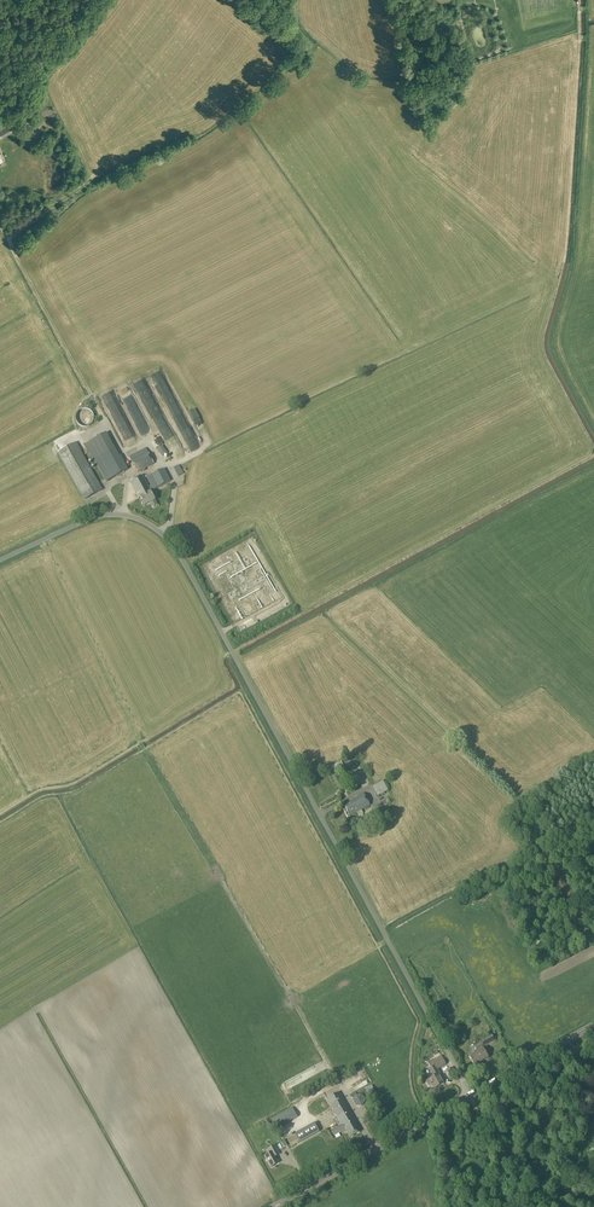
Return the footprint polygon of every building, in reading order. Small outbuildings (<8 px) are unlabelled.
[(9,106),(11,109),(17,104),(13,98),(4,104),(6,107),(9,106)] [(9,126),(12,132),(17,129),(13,121),(8,124),(9,126)] [(2,131),(0,132),(3,137),(12,133),(11,132),(12,132),(9,126),(2,131)] [(156,380),(164,376),(162,371),(154,375),(156,380)] [(165,380),(159,382),(163,396),(168,395),(169,400),(173,399),(171,392),(169,393),(165,380)] [(126,397),(124,398),(131,412),(139,407),(130,387),(123,390),(126,397)] [(112,412),(118,410),(112,394),(105,397),(112,412)] [(84,427),(85,428),(86,428),(87,427),(88,427),(89,427),(89,426),(90,426),(91,425),(92,425),(92,424),(93,423),(94,422),(94,421),(94,420),(94,419),(94,418),(94,417),(94,416),(94,415),(93,414),(93,413),(92,413),(91,412),(91,411),(90,411),(89,410),(88,410),(87,409),(86,409),(85,409),(84,409),(83,409),(82,410),(81,410),(80,411),(79,412),(78,412),(78,413),(77,414),(76,415),(76,416),(76,417),(76,418),(76,419),(76,420),(76,421),(77,422),(77,423),(78,424),(78,425),(79,425),(80,426),(81,426),(81,427),(82,427),(83,427),(84,427)] [(133,447),(140,443),(133,428),(128,430),(126,425),(128,424),(126,418),(121,420),(133,447)] [(164,434),(174,450),(183,444),(173,429),(164,434)] [(94,459),(106,482),(129,470),(120,455),(118,457),(113,448),(107,451),(105,447),(103,448),(97,439),(85,445),(92,458),(94,459)] [(59,452),(85,500),(102,491),(75,443),(59,452)] [(157,449),(162,456),(166,453),(161,446),(157,449)] [(130,456),(138,472),(154,464),(146,448),(130,456)] [(174,455),(176,460),(185,455),(183,450),(174,455)] [(174,468),(178,477),(184,474),(179,465),(174,468)] [(150,504),(152,507),(157,505),(155,501),(156,501),(150,490),(152,489),(153,491),(171,482),(164,469),(147,478),(151,486),(148,487),(142,475),(130,482),(139,498),(140,497),(145,506),(150,504)] [(251,612),(254,612),(253,606),(250,607),(250,603),(247,603),(247,610),(245,610),(245,616),(251,616),(251,612)] [(334,774),(345,769),(342,765),(332,770),(334,774)] [(377,797),(388,791),(383,781),(372,787),(377,797)] [(348,793),(354,790),(351,785),(345,788),(348,793)] [(363,814),(361,810),(370,805),(364,794),(343,805),(349,816),(356,813),(360,819),(364,816),(362,814),(363,814)] [(386,818),(381,809),(372,814),(372,813),(369,815),(360,821),(364,827),(377,819),(378,821),(381,819),(382,820),(386,818)] [(483,1049),(482,1048),(494,1041),(490,1034),(472,1044),(477,1052),(469,1057),(474,1066),(488,1058),(483,1049)] [(301,1053),(284,1059),(287,1066),(303,1059),(301,1053)] [(435,1089),(444,1084),(436,1070),(446,1065),(441,1056),(429,1063),(432,1068),(430,1069),(434,1077),(426,1081),(428,1086),(431,1084),(431,1086),(433,1085),(435,1089)] [(318,1067),(284,1084),(288,1091),(322,1074),(318,1067)] [(354,1091),(365,1080),(364,1078),(361,1080),(358,1077),(350,1086),(354,1091)] [(360,1132),(356,1123),(340,1093),(328,1099),(342,1125),(331,1131),(334,1136),(346,1129),(350,1137),(360,1132)] [(362,1106),(366,1100),(362,1095),(356,1095),(352,1100),(356,1106),(362,1106)] [(292,1108),(287,1111),(292,1120),(298,1117),(292,1108)] [(277,1129),(292,1120),(287,1111),(272,1119),(277,1129)] [(295,1134),(300,1143),(319,1132),(314,1123),(295,1134)] [(270,1168),(280,1163),(275,1154),(279,1152),(275,1145),(268,1149),(270,1153),(264,1156),(270,1168)]
